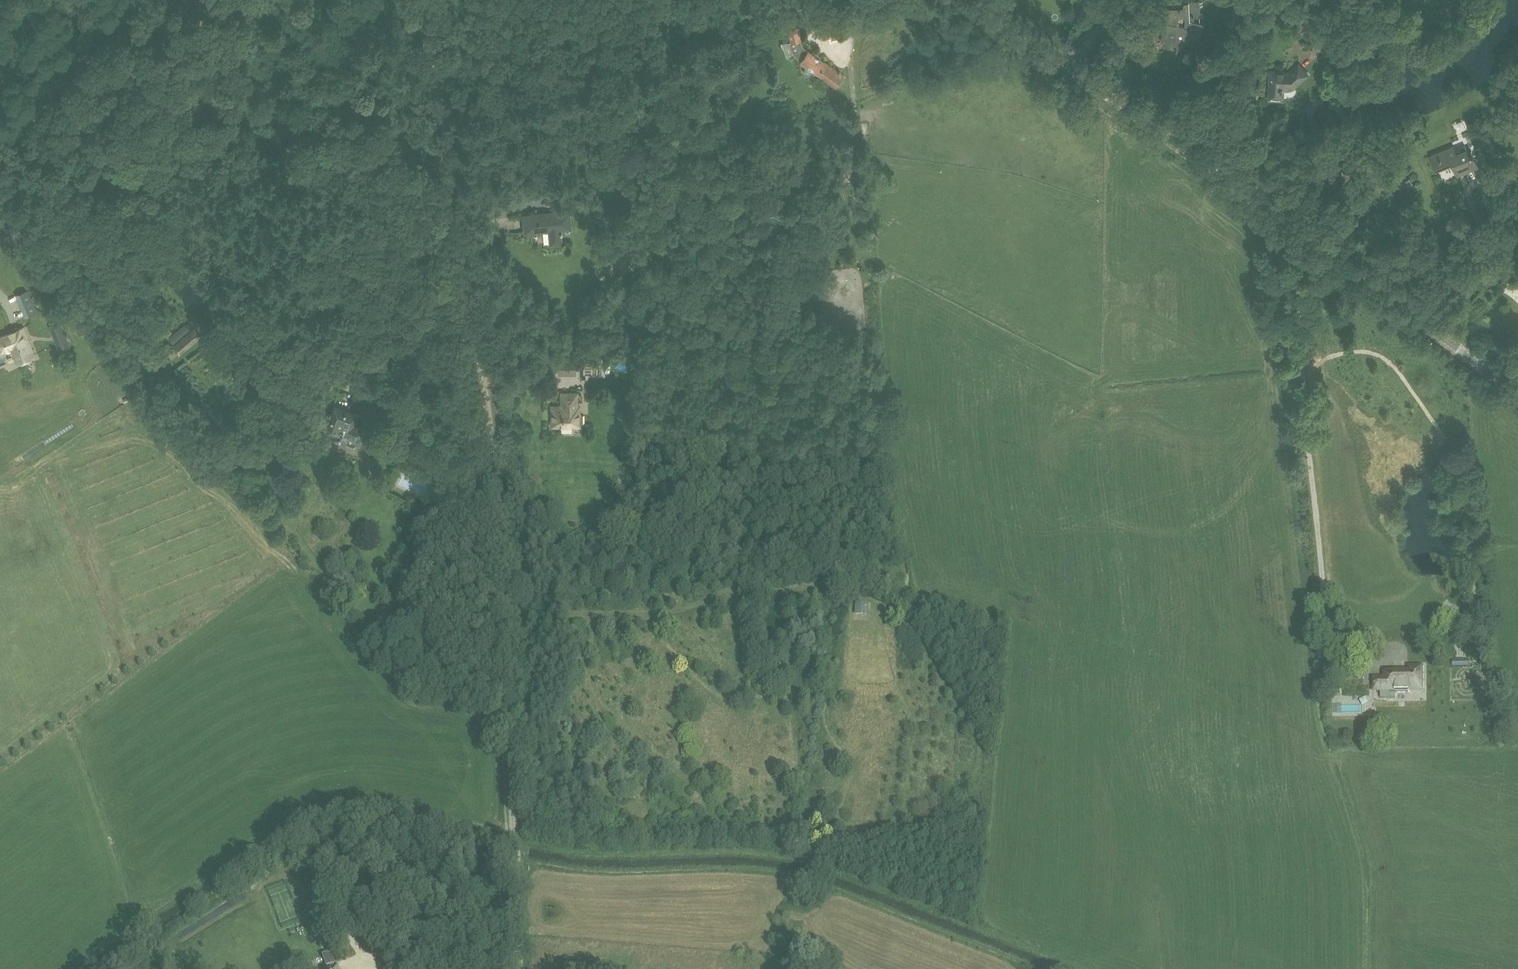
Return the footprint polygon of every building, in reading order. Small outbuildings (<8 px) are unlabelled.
[(1181,49),(1182,46),(1198,50),(1204,23),(1191,20),(1191,17),(1200,16),(1199,1),(1189,2),(1189,4),(1185,4),(1185,8),(1167,8),(1167,17),(1166,22),(1162,40),(1167,41),(1166,45),(1181,49)] [(1439,8),(1441,15),(1453,12),(1450,5),(1439,8)] [(824,20),(827,34),(839,31),(836,17),(824,20)] [(813,70),(836,86),(844,75),(824,61),(808,50),(808,51),(806,49),(805,48),(804,47),(803,45),(802,44),(801,42),(800,41),(800,39),(805,38),(802,25),(789,28),(792,41),(781,43),(784,51),(787,58),(794,53),(795,55),(796,57),(798,58),(806,65),(804,68),(803,71),(804,73),(806,74),(809,75),(811,73),(813,70)] [(1363,55),(1371,58),(1377,45),(1369,42),(1363,55)] [(1269,98),(1283,100),(1284,88),(1288,88),(1291,85),(1293,88),(1308,74),(1299,64),(1289,73),(1284,72),(1271,71),(1269,98)] [(1516,126),(1517,125),(1517,104),(1507,109),(1516,126)] [(824,118),(827,126),(832,124),(829,116),(824,118)] [(1453,162),(1458,175),(1478,166),(1472,151),(1468,152),(1465,145),(1455,149),(1454,146),(1431,155),(1436,169),(1453,162)] [(1397,186),(1401,193),(1410,188),(1406,181),(1397,186)] [(549,230),(551,244),(562,243),(561,229),(571,228),(570,210),(524,214),(525,232),(549,230)] [(16,294),(21,308),(34,302),(29,289),(27,289),(25,283),(16,287),(18,293),(16,294)] [(21,308),(25,317),(38,312),(34,302),(21,308)] [(49,326),(59,351),(71,346),(60,321),(49,326)] [(16,364),(36,356),(23,326),(0,336),(0,347),(1,350),(9,347),(16,364)] [(172,346),(179,355),(202,336),(194,327),(172,346)] [(164,331),(169,336),(173,333),(169,328),(164,331)] [(583,384),(583,373),(565,373),(565,384),(583,384)] [(117,386),(119,396),(134,394),(133,384),(117,386)] [(222,399),(226,404),(235,397),(231,392),(222,399)] [(553,426),(582,426),(582,424),(584,424),(584,414),(582,414),(582,405),(579,405),(579,401),(582,401),(582,395),(563,394),(563,407),(553,407),(553,426)] [(347,440),(356,443),(357,441),(358,441),(361,439),(363,435),(361,432),(363,427),(363,426),(367,416),(335,404),(326,429),(325,432),(333,435),(335,440),(341,442),(345,440),(347,441),(347,440)] [(249,421),(256,429),(270,417),(264,409),(249,421)] [(230,435),(237,445),(248,436),(240,427),(230,435)] [(414,485),(407,496),(418,504),(425,493),(414,485)] [(855,614),(868,614),(869,603),(855,603),(855,614)] [(381,645),(389,654),(393,650),(385,641),(381,645)] [(1374,678),(1374,691),(1423,690),(1422,667),(1410,667),(1408,669),(1408,672),(1384,672),(1384,678),(1374,678)] [(820,828),(828,828),(827,820),(819,820),(820,828)] [(335,963),(331,952),(322,955),(326,967),(325,967),(325,968),(337,968),(335,963)]
